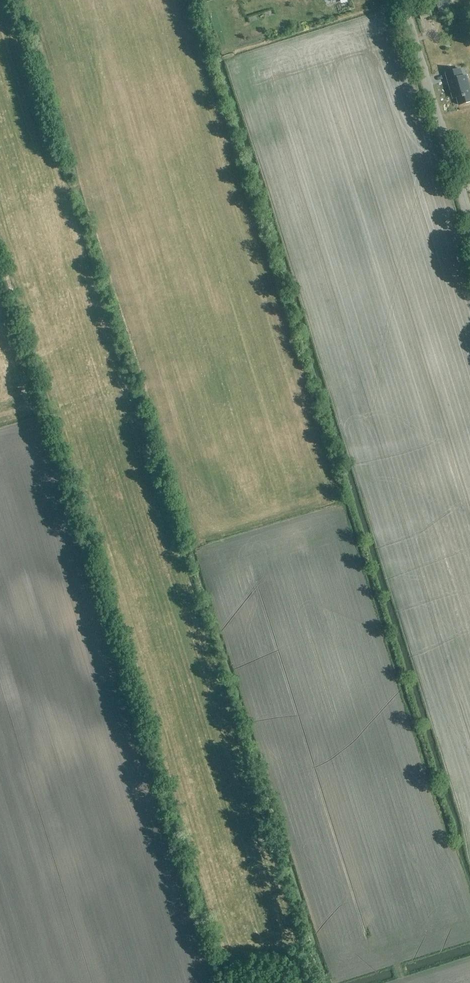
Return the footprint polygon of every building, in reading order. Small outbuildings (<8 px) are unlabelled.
[(448,0),(443,0),(436,2),(439,13),(451,10),(448,0)] [(441,60),(449,57),(443,39),(435,41),(441,60)] [(463,76),(461,68),(445,73),(452,99),(456,98),(458,106),(469,102),(469,87),(467,75),(463,76)]
